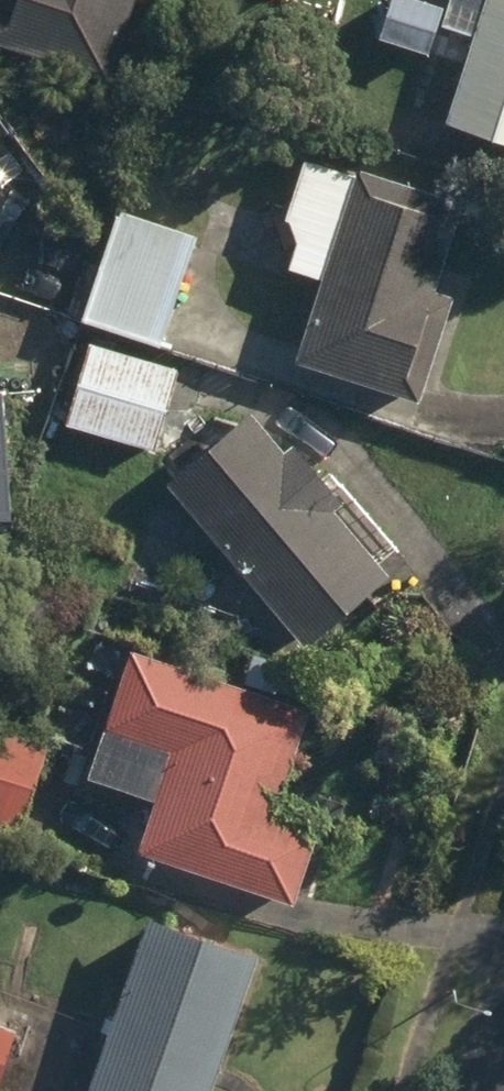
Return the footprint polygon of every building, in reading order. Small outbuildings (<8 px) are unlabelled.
[(109,76),(135,0),(0,0),(0,40),(109,76)] [(427,55),(445,10),(420,0),(393,0),(379,36),(427,55)] [(503,142),(503,0),(488,0),(447,122),(503,142)] [(372,67),(393,75),(402,50),(381,41),(372,67)] [(296,360),(421,400),(454,296),(435,291),(464,202),(357,169),(354,176),(305,160),(277,246),(295,251),(290,271),(322,281),(296,360)] [(81,321),(159,348),(198,238),(119,211),(81,321)] [(45,333),(70,342),(79,314),(54,307),(45,333)] [(65,423),(155,451),(180,371),(90,344),(65,423)] [(169,485),(306,647),(389,575),(333,511),(342,503),(294,445),(284,451),(252,415),(169,485)] [(138,854),(292,904),(316,834),(273,819),(309,710),(275,698),(286,666),(256,656),(245,688),(129,650),(88,778),(155,801),(138,854)] [(23,831),(46,745),(0,733),(0,824),(23,831)] [(259,957),(146,919),(88,1090),(213,1090),(259,957)] [(14,1034),(0,1029),(0,1076),(14,1034)]
